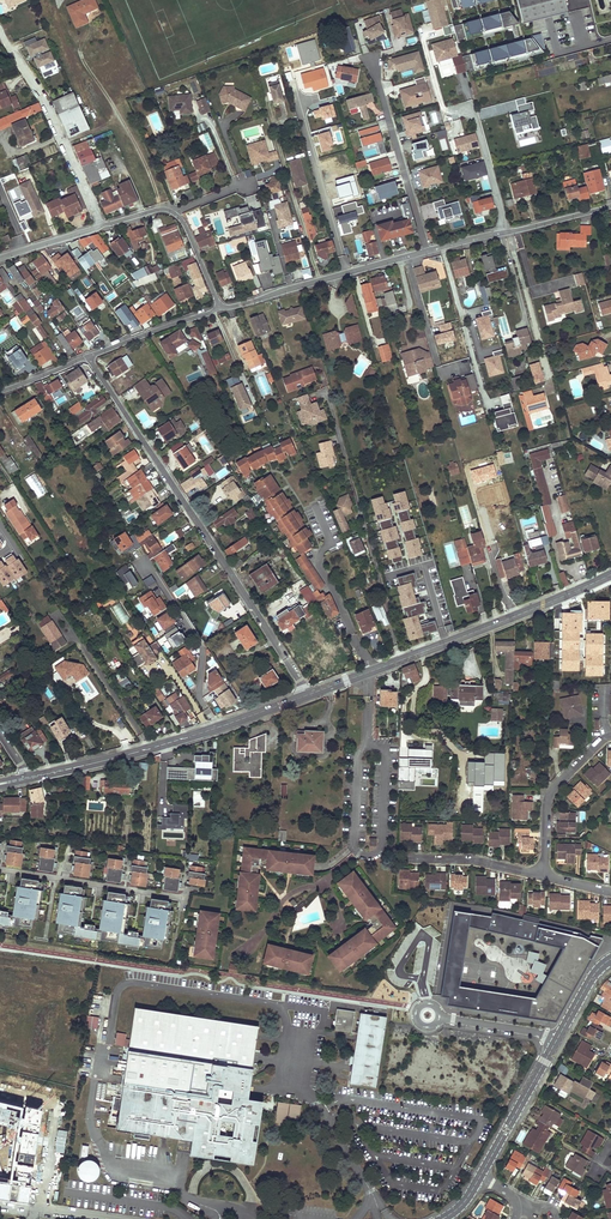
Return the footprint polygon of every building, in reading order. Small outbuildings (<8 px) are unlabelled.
[(25,1),(25,0),(4,0),(8,8),(25,1)] [(76,27),(87,22),(83,14),(97,8),(94,0),(85,0),(68,8),(76,27)] [(425,2),(435,32),(452,26),(443,0),(430,0),(425,2)] [(473,0),(450,0),(452,8),(457,7),(457,10),(475,5),(473,0)] [(563,0),(517,0),(524,23),(530,22),(567,12),(563,0)] [(401,10),(390,13),(393,25),(392,26),(395,38),(401,36),(399,32),(405,31),(406,35),(413,33),(409,19),(404,21),(401,10)] [(509,11),(500,14),(504,30),(512,28),(512,25),(515,24),(514,18),(509,11)] [(502,31),(498,14),(481,19),(485,35),(502,31)] [(379,16),(364,22),(367,31),(363,33),(365,37),(368,35),(370,40),(367,42),(368,45),(376,43),(374,38),(384,33),(379,24),(381,23),(379,16)] [(483,35),(479,19),(453,25),(457,40),(466,37),(466,40),(483,35)] [(349,27),(344,28),(345,31),(339,33),(345,54),(351,52),(351,51),(355,50),(352,40),(350,41),(348,36),(351,35),(349,27)] [(529,39),(524,41),(528,57),(545,53),(541,34),(528,37),(529,39)] [(35,37),(24,42),(26,47),(27,47),(31,56),(35,54),(37,58),(35,58),(39,67),(54,61),(50,52),(42,56),(40,52),(49,49),(45,39),(37,42),(35,37)] [(437,61),(456,56),(452,40),(433,45),(437,61)] [(526,57),(522,41),(489,49),(493,66),(526,57)] [(491,66),(487,50),(462,56),(466,70),(474,68),(475,70),(491,66)] [(425,73),(423,67),(424,66),(419,51),(394,59),(398,74),(401,73),(412,70),(414,69),(416,76),(425,73)] [(452,57),(457,74),(466,71),(466,70),(462,56),(461,55),(456,56),(452,57)] [(359,71),(338,67),(335,78),(341,79),(340,80),(357,83),(359,71)] [(301,76),(304,89),(312,87),(321,85),(322,89),(328,87),(324,70),(301,76)] [(599,85),(610,82),(610,75),(597,79),(599,85)] [(278,81),(268,84),(274,105),(284,102),(278,81)] [(430,82),(401,91),(406,109),(435,101),(430,82)] [(11,104),(13,109),(20,106),(16,96),(11,98),(9,99),(6,91),(7,90),(5,84),(0,86),(0,109),(11,104)] [(230,101),(235,103),(233,105),(235,110),(244,110),(250,97),(234,88),(234,85),(223,86),(219,93),(222,103),(228,102),(230,101)] [(156,97),(165,96),(164,88),(155,89),(156,97)] [(371,93),(346,100),(349,110),(359,107),(360,108),(364,121),(369,119),(365,104),(374,102),(371,93)] [(89,128),(73,94),(58,101),(62,111),(57,113),(68,137),(89,128)] [(192,114),(191,95),(189,96),(190,110),(179,111),(180,115),(192,114)] [(190,110),(189,96),(167,97),(168,111),(179,111),(190,110)] [(524,97),(515,100),(518,112),(519,114),(511,116),(514,129),(516,134),(524,132),(522,126),(531,124),(532,130),(539,128),(538,127),(536,116),(529,118),(528,112),(534,110),(532,102),(526,104),(524,97)] [(205,98),(197,102),(202,116),(211,112),(205,98)] [(42,110),(39,103),(0,119),(0,130),(42,110)] [(320,110),(314,112),(315,118),(321,116),(322,120),(335,117),(332,105),(319,109),(320,110)] [(518,112),(509,115),(513,129),(514,129),(511,116),(519,114),(518,112)] [(417,114),(402,118),(406,131),(405,131),(407,136),(425,131),(424,126),(421,127),(417,114)] [(453,135),(464,132),(460,119),(450,122),(453,135)] [(12,125),(18,140),(16,141),(18,147),(31,142),(26,132),(29,130),(25,120),(12,125)] [(524,132),(516,134),(516,135),(540,129),(540,127),(538,127),(539,128),(532,130),(531,124),(522,126),(524,132)] [(378,126),(358,132),(359,137),(362,136),(363,138),(360,139),(362,147),(377,143),(380,155),(386,153),(380,133),(378,134),(377,132),(380,131),(378,126)] [(330,127),(318,130),(319,135),(317,135),(322,152),(330,150),(329,146),(332,145),(330,139),(333,138),(330,127)] [(29,130),(26,132),(31,142),(36,140),(35,136),(34,137),(31,130),(29,130)] [(579,132),(581,140),(590,138),(588,130),(579,132)] [(454,140),(458,153),(479,147),(476,134),(454,140)] [(73,147),(90,184),(99,181),(110,176),(93,138),(73,147)] [(439,139),(441,151),(448,149),(446,138),(439,139)] [(601,149),(610,147),(610,140),(609,140),(608,138),(599,141),(599,143),(601,149)] [(426,140),(412,144),(414,150),(415,153),(412,154),(414,161),(427,157),(425,151),(428,150),(427,146),(428,146),(426,140)] [(263,141),(251,145),(252,149),(250,149),(252,154),(250,154),(249,156),(252,164),(255,164),(256,162),(259,161),(259,162),(263,161),(264,163),(270,161),(268,153),(265,145),(264,146),(263,141)] [(577,147),(580,159),(589,157),(587,146),(599,143),(599,141),(596,142),(577,147)] [(603,155),(610,153),(610,147),(601,149),(603,155)] [(270,161),(278,159),(276,151),(268,153),(270,161)] [(205,157),(207,162),(215,158),(213,153),(205,157)] [(20,167),(30,163),(26,155),(16,159),(20,167)] [(192,162),(198,176),(211,170),(210,169),(218,165),(215,158),(207,162),(205,157),(192,162)] [(388,158),(369,164),(372,176),(391,171),(388,158)] [(172,190),(189,183),(186,176),(183,178),(179,167),(182,166),(179,159),(176,161),(178,167),(165,172),(172,190)] [(299,160),(289,163),(294,183),(300,182),(301,186),(306,185),(299,160)] [(365,160),(355,163),(356,168),(366,165),(365,160)] [(165,172),(178,167),(176,161),(167,164),(168,166),(163,168),(165,172)] [(462,168),(465,181),(487,175),(483,162),(462,168)] [(442,182),(438,166),(420,171),(422,178),(420,179),(423,187),(424,188),(429,186),(430,184),(435,183),(437,184),(442,182)] [(157,168),(150,170),(160,202),(167,200),(157,168)] [(590,194),(604,190),(599,170),(583,174),(585,184),(587,183),(590,194)] [(514,198),(536,193),(530,172),(522,174),(523,181),(511,184),(514,198)] [(3,178),(4,182),(14,178),(13,174),(3,178)] [(272,183),(265,185),(268,195),(271,194),(273,200),(279,199),(277,192),(280,191),(279,187),(280,186),(279,182),(280,181),(278,176),(270,178),(272,183)] [(579,201),(589,198),(586,187),(576,190),(574,180),(563,183),(568,200),(578,197),(579,201)] [(90,184),(92,189),(98,186),(98,185),(98,184),(98,183),(100,183),(99,181),(90,184)] [(394,181),(374,187),(376,193),(377,193),(379,200),(386,198),(386,199),(391,197),(391,196),(398,194),(394,181)] [(123,206),(137,200),(129,182),(119,186),(121,189),(116,191),(123,206)] [(67,190),(70,197),(60,201),(59,199),(45,205),(48,211),(51,217),(64,211),(66,216),(74,213),(75,215),(81,211),(86,208),(76,186),(67,190)] [(102,193),(106,200),(101,202),(106,213),(123,206),(116,191),(112,193),(110,189),(102,193)] [(185,191),(188,200),(194,198),(191,189),(185,191)] [(479,195),(469,198),(471,204),(473,203),(476,214),(481,212),(481,211),(494,208),(491,198),(480,201),(479,195)] [(280,198),(268,202),(270,210),(275,209),(278,219),(279,218),(280,220),(276,221),(278,228),(292,224),(286,203),(281,204),(280,198)] [(402,211),(404,210),(404,211),(411,210),(408,200),(406,200),(407,204),(400,205),(402,211)] [(458,202),(445,205),(444,200),(433,203),(435,211),(437,210),(440,220),(444,219),(453,217),(461,214),(458,202)] [(31,212),(26,201),(21,203),(20,201),(14,204),(20,218),(31,212)] [(355,202),(341,206),(344,215),(337,217),(342,236),(352,233),(349,222),(357,220),(356,216),(364,213),(362,206),(357,207),(355,202)] [(223,212),(226,220),(241,215),(244,225),(228,229),(230,237),(265,227),(262,215),(250,218),(247,207),(239,209),(239,207),(223,212)] [(411,210),(404,211),(405,216),(403,216),(404,218),(407,217),(408,220),(402,222),(402,224),(392,226),(395,235),(395,237),(407,234),(407,235),(408,235),(409,235),(410,234),(411,234),(411,233),(417,231),(411,210)] [(34,216),(38,225),(41,223),(43,227),(47,226),(46,222),(52,220),(51,217),(48,211),(37,215),(34,216)] [(19,223),(23,231),(28,229),(24,221),(19,223)] [(309,222),(305,223),(310,241),(312,240),(314,238),(309,222)] [(377,226),(381,241),(389,239),(389,237),(395,235),(392,226),(391,222),(377,226)] [(164,227),(159,229),(168,252),(183,247),(177,230),(176,230),(174,224),(165,228),(164,227)] [(126,234),(127,234),(131,245),(132,244),(134,250),(138,248),(136,243),(143,240),(142,236),(146,235),(143,228),(131,232),(129,227),(124,229),(126,234)] [(590,235),(590,227),(581,227),(581,235),(570,235),(571,234),(560,234),(560,246),(570,246),(585,247),(585,235),(590,235)] [(215,242),(210,231),(205,233),(200,235),(194,238),(199,249),(215,242)] [(372,231),(362,233),(369,256),(379,253),(376,242),(371,244),(368,236),(374,235),(372,231)] [(103,274),(112,268),(107,261),(114,256),(98,234),(95,235),(95,237),(97,239),(87,245),(81,239),(78,240),(103,274)] [(570,250),(570,246),(560,246),(560,234),(557,234),(557,249),(570,250)] [(95,235),(81,239),(87,245),(97,239),(95,237),(95,235)] [(130,254),(132,253),(122,239),(119,241),(116,243),(115,241),(110,245),(118,257),(127,251),(130,254)] [(327,257),(326,254),(335,251),(332,241),(315,246),(319,262),(322,263),(323,261),(326,260),(327,259),(327,258),(327,257)] [(295,242),(282,245),(286,262),(299,259),(295,242)] [(76,248),(71,251),(85,270),(95,263),(87,253),(82,257),(76,248)] [(185,250),(174,254),(176,259),(186,256),(185,250)] [(59,254),(51,259),(57,268),(61,266),(69,277),(79,270),(67,253),(61,257),(59,254)] [(42,256),(32,263),(46,282),(50,286),(56,282),(47,271),(51,268),(42,256)] [(135,257),(131,259),(136,266),(139,264),(135,257)] [(452,263),(451,263),(456,278),(460,294),(466,292),(463,282),(461,283),(459,278),(461,277),(469,275),(465,259),(460,260),(452,263)] [(253,267),(255,273),(269,268),(266,260),(263,262),(263,263),(253,267)] [(32,263),(31,262),(27,265),(34,275),(38,272),(32,263)] [(172,278),(181,274),(179,270),(183,268),(180,263),(164,269),(166,275),(170,273),(172,278)] [(238,282),(252,276),(250,270),(248,270),(246,263),(233,268),(236,275),(238,282)] [(159,271),(160,271),(158,267),(152,270),(151,269),(149,265),(144,268),(148,276),(154,273),(159,271)] [(19,284),(24,280),(17,270),(14,266),(9,269),(19,284)] [(24,280),(36,297),(42,293),(38,287),(36,288),(33,283),(35,282),(23,266),(17,270),(24,280)] [(424,275),(422,267),(413,269),(420,293),(427,291),(426,287),(438,283),(435,272),(424,275)] [(136,280),(148,276),(144,268),(132,275),(136,280)] [(7,287),(10,286),(7,282),(10,280),(2,269),(0,270),(0,277),(7,286),(7,287)] [(302,270),(303,280),(312,278),(310,269),(302,270)] [(486,275),(489,284),(494,282),(493,281),(506,277),(506,279),(509,278),(507,271),(494,275),(493,273),(486,275)] [(231,282),(227,272),(217,276),(221,286),(231,282)] [(133,282),(137,287),(157,279),(154,273),(148,276),(136,280),(133,282)] [(582,273),(575,274),(577,281),(584,279),(582,273)] [(46,283),(40,274),(35,277),(38,281),(37,282),(41,286),(46,283)] [(384,293),(393,291),(390,282),(386,283),(384,276),(371,280),(375,292),(380,290),(381,293),(384,292),(384,293)] [(192,288),(197,299),(203,297),(201,293),(206,291),(201,277),(193,280),(196,286),(192,288)] [(485,289),(483,281),(478,282),(485,305),(489,304),(488,301),(487,297),(485,289)] [(376,299),(371,283),(362,285),(362,290),(366,305),(369,304),(370,309),(378,307),(376,299)] [(179,301),(192,296),(187,284),(174,290),(179,301)] [(104,288),(100,291),(107,301),(111,298),(104,288)] [(556,303),(544,306),(548,322),(555,320),(554,318),(562,316),(561,313),(564,312),(564,313),(575,310),(575,313),(583,310),(581,302),(573,303),(573,302),(569,289),(558,291),(560,299),(561,303),(557,304),(556,303)] [(393,291),(384,293),(389,311),(396,309),(396,310),(398,310),(393,291)] [(91,296),(85,301),(86,301),(83,303),(89,312),(102,303),(96,293),(95,293),(94,292),(91,295),(91,296)] [(154,302),(165,295),(163,292),(152,300),(154,302)] [(18,303),(24,299),(20,294),(15,298),(17,301),(18,303)] [(158,317),(174,305),(166,294),(165,295),(154,302),(152,300),(151,301),(147,295),(144,297),(146,300),(148,304),(158,317)] [(378,307),(378,308),(384,306),(381,298),(376,299),(378,307)] [(24,311),(26,314),(31,310),(24,299),(18,303),(24,311)] [(38,309),(42,307),(39,303),(40,303),(37,299),(33,302),(38,309)] [(47,312),(51,318),(64,309),(58,299),(52,303),(54,305),(51,307),(52,309),(47,312)] [(140,325),(155,315),(147,305),(148,304),(146,300),(142,302),(145,306),(136,313),(132,307),(128,309),(140,325)] [(599,304),(602,315),(610,312),(610,300),(599,304)] [(19,314),(24,311),(18,303),(17,301),(13,304),(19,314)] [(348,303),(347,301),(346,304),(348,311),(351,314),(350,312),(356,310),(354,302),(348,303)] [(368,313),(379,310),(378,308),(378,307),(370,309),(369,304),(366,305),(368,313)] [(305,319),(302,307),(285,312),(285,310),(278,312),(282,326),(305,319)] [(128,330),(133,326),(130,323),(127,318),(121,309),(116,312),(128,330)] [(40,325),(41,324),(31,310),(26,314),(27,316),(30,320),(44,339),(48,336),(40,325)] [(492,315),(491,310),(481,313),(482,317),(475,319),(481,340),(494,336),(488,316),(492,315)] [(262,314),(250,319),(257,337),(270,332),(262,314)] [(23,325),(30,320),(27,316),(20,321),(23,325)] [(434,324),(432,318),(429,319),(432,327),(438,326),(444,324),(444,321),(434,324)] [(89,341),(98,334),(90,322),(79,329),(83,335),(84,334),(89,341)] [(434,336),(437,345),(455,341),(450,322),(444,324),(438,326),(440,334),(434,336)] [(324,339),(327,347),(331,350),(339,347),(342,342),(345,341),(350,344),(358,342),(361,337),(359,329),(354,326),(346,329),(343,333),(340,334),(334,332),(327,334),(324,339)] [(505,343),(509,357),(520,354),(519,351),(526,349),(525,344),(530,342),(526,329),(516,332),(517,336),(518,340),(513,341),(505,343)] [(160,343),(170,359),(177,355),(173,349),(186,341),(179,331),(160,343)] [(218,331),(207,335),(211,345),(222,340),(218,331)] [(82,342),(75,332),(69,336),(68,335),(65,338),(72,349),(82,342)] [(69,355),(74,352),(61,333),(57,337),(69,355)] [(578,353),(579,357),(585,355),(586,358),(594,356),(593,353),(595,351),(597,352),(601,354),(607,344),(598,339),(591,341),(588,347),(583,344),(576,345),(578,353)] [(56,365),(59,362),(45,341),(30,351),(40,366),(51,358),(56,365)] [(250,341),(238,346),(242,355),(244,355),(248,366),(259,361),(261,365),(265,363),(262,355),(257,357),(250,341)] [(386,353),(391,351),(388,344),(378,347),(382,362),(389,361),(386,353)] [(23,363),(27,360),(17,345),(4,354),(13,367),(22,361),(23,363)] [(137,345),(126,349),(128,353),(138,349),(137,345)] [(503,354),(502,349),(492,352),(493,356),(484,359),(489,377),(504,373),(499,356),(503,354)] [(410,351),(401,354),(404,365),(407,364),(410,375),(425,371),(425,369),(433,367),(429,352),(421,355),(420,353),(413,355),(413,353),(410,351)] [(216,377),(218,376),(216,371),(215,371),(207,352),(201,354),(211,375),(215,373),(216,377)] [(216,357),(212,358),(215,366),(231,359),(228,353),(216,358),(216,357)] [(128,369),(128,368),(133,365),(126,355),(122,359),(121,358),(106,368),(112,378),(115,376),(116,377),(128,369)] [(248,366),(250,369),(261,365),(259,361),(248,366)] [(530,365),(532,371),(540,368),(539,363),(530,365)] [(609,375),(607,367),(603,368),(602,363),(589,367),(589,370),(591,371),(594,370),(595,373),(597,381),(600,380),(601,385),(601,387),(607,385),(610,384),(610,375),(609,375)] [(364,376),(366,378),(368,374),(372,377),(375,371),(373,370),(374,369),(370,367),(368,371),(367,371),(364,376)] [(584,376),(595,373),(594,370),(591,371),(589,370),(589,367),(582,368),(584,376)] [(284,380),(288,392),(301,387),(300,385),(304,384),(313,381),(309,370),(312,369),(312,368),(290,375),(291,377),(284,380)] [(535,384),(544,381),(540,368),(532,371),(535,384)] [(78,369),(66,377),(70,382),(68,383),(74,392),(76,391),(77,393),(81,390),(79,386),(87,381),(78,369)] [(473,374),(465,377),(465,378),(460,380),(453,382),(448,383),(453,403),(456,405),(471,400),(469,391),(471,390),(471,389),(477,387),(473,374)] [(240,412),(252,407),(237,375),(226,380),(240,412)] [(525,388),(521,376),(511,379),(514,391),(525,388)] [(144,379),(134,386),(140,395),(143,393),(147,399),(145,401),(151,409),(156,406),(154,404),(158,401),(163,402),(164,398),(156,386),(152,386),(150,387),(144,379)] [(44,388),(40,382),(34,384),(42,396),(47,392),(48,395),(62,387),(58,380),(44,388)] [(601,385),(600,380),(597,381),(599,390),(608,388),(607,385),(601,387),(601,385)] [(532,392),(523,394),(528,414),(548,408),(545,396),(534,399),(533,396),(532,392)] [(307,394),(297,398),(302,411),(298,412),(302,424),(305,423),(311,425),(327,419),(323,410),(319,411),(316,403),(311,405),(307,394)] [(106,401),(102,396),(85,408),(87,411),(76,419),(79,424),(91,416),(91,417),(95,414),(96,414),(96,413),(95,409),(106,401)] [(15,411),(11,413),(18,424),(45,408),(37,397),(33,399),(34,400),(16,412),(15,411)] [(151,409),(152,411),(159,407),(162,407),(163,402),(158,401),(154,404),(156,406),(151,409)] [(68,409),(73,416),(83,409),(78,402),(68,409)] [(499,431),(498,429),(504,427),(504,426),(513,424),(517,426),(511,402),(502,404),(504,410),(505,415),(495,418),(494,418),(494,420),(494,422),(492,422),(494,429),(496,428),(496,429),(497,432),(499,431)] [(74,416),(76,419),(87,411),(85,408),(74,416)] [(120,420),(111,408),(99,416),(99,417),(87,425),(92,432),(101,425),(104,423),(108,429),(120,420)] [(158,430),(166,442),(175,436),(176,438),(184,433),(185,428),(180,421),(176,424),(173,419),(158,430)] [(119,431),(105,441),(115,455),(130,443),(127,439),(124,441),(122,438),(123,437),(119,431)] [(31,451),(36,458),(41,454),(29,436),(23,439),(26,443),(31,451)] [(246,458),(236,464),(244,476),(249,473),(251,472),(248,468),(247,465),(249,464),(250,466),(253,470),(255,468),(260,466),(264,464),(267,462),(264,455),(266,455),(269,462),(272,460),(276,458),(277,460),(278,462),(283,459),(286,458),(284,453),(283,451),(286,450),(287,452),(288,455),(290,454),(296,452),(290,439),(279,444),(281,447),(273,450),(272,446),(254,454),(247,459),(246,458)] [(330,452),(333,452),(330,441),(319,444),(322,453),(317,454),(321,468),(334,465),(331,456),(330,452)] [(189,444),(185,446),(190,454),(194,452),(189,444)] [(185,446),(174,453),(181,463),(180,464),(184,470),(196,462),(190,454),(185,446)] [(12,478),(15,476),(13,473),(18,469),(9,457),(8,458),(0,447),(0,459),(12,478)] [(525,456),(529,455),(543,506),(540,506),(545,523),(544,524),(548,537),(556,535),(547,505),(551,504),(539,461),(550,458),(548,450),(531,455),(530,450),(529,449),(524,451),(525,456)] [(134,450),(124,456),(127,460),(121,464),(121,465),(123,464),(128,472),(135,467),(132,463),(139,458),(134,450)] [(211,458),(203,463),(205,466),(213,461),(211,458)] [(456,463),(453,463),(453,462),(449,463),(450,466),(448,467),(450,475),(459,473),(456,463)] [(100,463),(91,468),(94,474),(103,468),(100,463)] [(207,473),(209,477),(214,473),(208,465),(203,468),(207,473)] [(591,465),(585,474),(594,479),(593,482),(605,488),(606,487),(606,484),(607,482),(608,482),(610,477),(610,466),(610,465),(606,473),(591,465)] [(138,471),(135,467),(128,472),(131,476),(138,471)] [(190,473),(192,476),(201,470),(199,467),(190,473)] [(201,470),(192,476),(193,477),(181,484),(186,492),(197,485),(200,489),(206,486),(200,478),(207,473),(203,468),(201,470)] [(145,493),(146,494),(153,489),(140,470),(138,471),(131,476),(125,480),(135,494),(136,493),(139,497),(145,493)] [(122,477),(125,481),(125,480),(131,476),(128,473),(122,477)] [(303,553),(312,547),(306,538),(310,536),(307,531),(305,528),(300,531),(293,536),(291,534),(299,529),(303,526),(301,522),(298,518),(295,513),(293,510),(288,513),(281,518),(280,516),(287,511),(292,508),(290,505),(287,500),(282,493),(277,496),(272,499),(270,497),(275,493),(280,490),(270,475),(260,481),(259,480),(254,483),(257,488),(260,493),(263,497),(266,501),(264,502),(267,506),(270,511),(273,516),(279,524),(282,529),(285,533),(291,542),(294,547),(295,546),(301,554),(303,553)] [(231,477),(222,483),(225,488),(232,498),(235,502),(244,496),(243,495),(245,494),(241,488),(239,489),(234,482),(236,481),(233,477),(232,478),(231,477)] [(223,490),(230,500),(232,498),(225,488),(223,490)] [(156,494),(153,489),(146,494),(141,497),(148,507),(148,508),(152,505),(154,506),(159,503),(155,497),(154,496),(156,494)] [(401,492),(393,494),(395,502),(392,503),(395,512),(397,512),(399,518),(400,518),(402,522),(400,522),(402,527),(401,527),(402,532),(403,531),(404,537),(406,537),(407,541),(406,541),(407,546),(406,546),(410,558),(421,555),(419,547),(420,547),(417,538),(415,538),(414,534),(415,534),(414,528),(415,528),(412,519),(410,519),(409,515),(410,515),(408,509),(409,508),(406,497),(403,498),(401,492)] [(558,497),(557,497),(561,513),(568,511),(563,492),(557,493),(558,497)] [(187,497),(190,501),(196,497),(194,493),(187,497)] [(87,500),(96,512),(99,510),(91,497),(87,500)] [(141,497),(137,500),(143,510),(148,507),(141,497)] [(382,497),(377,498),(379,505),(376,506),(380,521),(381,521),(384,529),(383,530),(386,542),(387,542),(391,559),(394,558),(395,562),(402,560),(401,556),(402,556),(400,551),(397,543),(398,542),(397,539),(398,538),(395,526),(393,527),(392,523),(389,512),(388,506),(384,507),(383,502),(382,497)] [(333,511),(343,533),(349,530),(343,517),(352,513),(350,509),(352,504),(349,499),(345,501),(340,498),(338,505),(337,505),(339,509),(333,511)] [(8,511),(15,506),(17,505),(13,499),(4,505),(8,511)] [(395,499),(383,502),(384,507),(388,506),(389,512),(392,511),(390,504),(392,503),(395,502),(395,499)] [(8,511),(6,513),(20,534),(24,531),(29,528),(23,518),(24,518),(20,510),(18,511),(15,506),(8,511)] [(119,512),(123,519),(132,513),(128,506),(119,512)] [(165,506),(152,516),(158,524),(172,514),(169,510),(168,511),(165,506)] [(225,523),(227,526),(235,521),(233,517),(237,514),(233,509),(213,522),(217,528),(225,523)] [(252,509),(246,513),(252,523),(258,519),(252,509)] [(135,511),(125,519),(129,524),(139,515),(135,511)] [(560,560),(582,555),(573,521),(562,524),(566,538),(572,537),(574,548),(573,548),(573,547),(569,547),(568,541),(564,542),(564,541),(562,542),(562,541),(556,543),(560,560)] [(29,528),(24,531),(28,536),(31,541),(38,536),(32,526),(29,528)] [(180,529),(176,532),(181,538),(185,535),(180,529)] [(139,543),(151,535),(148,530),(140,536),(139,537),(138,535),(135,537),(139,543)] [(468,551),(471,563),(481,560),(478,548),(481,547),(485,545),(481,531),(470,534),(473,546),(474,549),(468,551)] [(523,547),(529,566),(546,561),(542,546),(549,544),(547,535),(540,538),(538,531),(528,534),(530,540),(532,547),(534,546),(536,553),(529,554),(527,547),(526,548),(525,546),(523,547)] [(126,533),(110,543),(115,550),(119,548),(124,554),(134,547),(136,550),(141,546),(139,543),(135,537),(133,535),(129,538),(126,533)] [(147,555),(150,560),(162,551),(151,535),(139,543),(141,546),(145,544),(151,553),(147,555)] [(346,541),(353,557),(365,551),(357,535),(346,541)] [(581,539),(584,552),(598,548),(595,537),(585,540),(584,538),(581,539)] [(248,543),(245,538),(225,551),(229,556),(248,543)] [(455,541),(462,565),(471,563),(468,551),(467,548),(464,539),(455,541)] [(185,547),(188,551),(195,547),(192,542),(185,547)] [(176,549),(173,544),(162,551),(150,560),(152,563),(155,561),(161,572),(159,573),(161,577),(163,575),(162,572),(163,571),(168,567),(169,568),(173,565),(172,563),(167,555),(176,549)] [(270,547),(267,544),(253,555),(243,563),(236,570),(236,571),(238,574),(244,570),(244,569),(256,560),(264,554),(271,550),(275,548),(273,546),(270,547)] [(481,560),(471,563),(472,565),(485,561),(481,547),(478,548),(481,560)] [(27,573),(13,553),(2,560),(1,559),(0,559),(0,582),(4,588),(27,573)] [(500,578),(506,576),(506,578),(519,574),(518,572),(524,570),(518,553),(513,555),(514,559),(502,563),(501,559),(495,560),(500,578)] [(302,556),(296,560),(317,590),(325,585),(304,554),(302,556)] [(176,571),(183,580),(203,565),(200,561),(202,560),(198,555),(176,571)] [(236,570),(243,563),(240,559),(233,566),(236,570)] [(267,564),(279,583),(285,579),(273,560),(267,564)] [(208,569),(211,574),(218,569),(215,564),(208,569)] [(250,575),(261,594),(279,583),(267,564),(250,575)] [(126,565),(116,572),(125,584),(128,582),(132,588),(138,584),(126,565)] [(560,581),(563,587),(568,585),(562,572),(558,574),(560,581)] [(414,573),(398,578),(400,586),(400,585),(403,594),(401,595),(403,601),(401,602),(404,613),(406,612),(408,617),(406,618),(403,619),(405,625),(407,624),(409,630),(410,629),(411,634),(410,634),(412,640),(425,636),(425,635),(438,631),(435,621),(429,622),(417,626),(414,616),(419,615),(425,613),(423,607),(426,607),(424,601),(420,602),(418,597),(412,599),(411,595),(413,594),(419,592),(414,573)] [(151,575),(142,581),(146,588),(155,582),(151,575)] [(195,596),(206,589),(198,576),(187,583),(195,596)] [(462,577),(450,580),(454,595),(453,595),(457,606),(464,604),(464,601),(470,599),(469,596),(474,594),(473,591),(467,593),(462,577)] [(295,593),(307,585),(303,579),(291,586),(295,593)] [(172,593),(178,588),(176,584),(169,589),(172,593)] [(353,586),(357,598),(362,597),(358,584),(353,586)] [(317,602),(307,586),(300,591),(310,607),(317,602)] [(603,599),(602,589),(595,592),(595,593),(594,599),(595,599),(595,612),(597,612),(597,614),(603,614),(603,611),(603,599)] [(317,590),(313,593),(330,619),(338,614),(331,597),(329,594),(326,596),(323,592),(320,594),(317,590)] [(150,591),(139,598),(145,608),(147,606),(154,616),(166,608),(159,597),(154,600),(151,597),(153,596),(150,591)] [(207,610),(213,618),(217,619),(219,613),(230,606),(222,594),(210,602),(212,604),(210,605),(209,606),(207,610)] [(470,599),(464,601),(464,604),(467,613),(474,610),(473,607),(476,606),(479,605),(476,594),(474,594),(469,596),(470,599)] [(371,607),(378,622),(382,620),(384,627),(390,625),(381,603),(371,607)] [(287,630),(286,628),(292,624),(299,620),(299,619),(305,615),(307,617),(312,614),(307,606),(302,610),(299,605),(288,613),(286,609),(276,616),(279,619),(278,624),(280,627),(283,632),(287,630)] [(23,612),(27,618),(32,615),(28,609),(23,612)] [(355,615),(363,633),(368,631),(368,629),(371,627),(375,626),(368,610),(355,615)] [(168,612),(157,620),(166,634),(175,627),(171,621),(173,620),(168,612)] [(59,637),(61,636),(48,615),(37,623),(53,647),(56,647),(58,649),(66,643),(64,639),(60,640),(59,637)] [(419,615),(414,616),(417,626),(429,622),(428,620),(419,623),(418,623),(425,621),(424,619),(418,621),(417,618),(420,617),(419,615)] [(554,618),(553,644),(555,644),(556,635),(568,635),(568,619),(562,619),(562,618),(554,617),(554,618)] [(226,627),(233,622),(230,618),(223,623),(226,627)] [(574,619),(574,631),(579,631),(579,634),(584,635),(584,632),(587,632),(587,620),(574,619)] [(446,633),(453,630),(451,624),(444,627),(446,633)] [(594,624),(594,634),(593,634),(593,638),(601,638),(602,625),(594,624)] [(246,650),(257,642),(254,637),(253,638),(245,626),(235,633),(246,650)] [(245,626),(253,638),(254,637),(246,626),(245,626)] [(166,634),(164,635),(173,649),(186,641),(181,633),(181,634),(176,627),(175,627),(166,634)] [(142,636),(131,643),(133,646),(144,639),(142,636)] [(131,658),(137,668),(144,663),(147,666),(158,659),(155,655),(162,651),(156,641),(149,646),(144,639),(133,646),(138,653),(131,658)] [(495,642),(495,651),(507,651),(506,669),(513,669),(514,652),(514,643),(495,642)] [(534,644),(534,658),(539,659),(539,662),(543,662),(543,659),(552,659),(553,643),(540,642),(540,644),(534,644)] [(182,657),(173,664),(182,678),(196,668),(190,660),(194,658),(186,647),(179,651),(182,657)] [(532,652),(514,652),(513,669),(519,669),(519,663),(521,663),(521,665),(531,665),(532,652)] [(109,662),(115,671),(122,667),(116,657),(109,662)] [(82,665),(64,661),(55,667),(62,678),(67,675),(67,673),(75,675),(75,676),(76,678),(80,676),(81,678),(88,673),(82,665)] [(102,666),(109,676),(115,671),(109,662),(102,666)] [(402,669),(401,692),(407,692),(407,682),(405,679),(410,677),(412,682),(419,680),(413,665),(402,669)] [(266,688),(279,680),(275,675),(273,676),(270,672),(272,670),(269,666),(257,674),(266,688)] [(0,676),(0,679),(2,681),(13,674),(10,670),(0,676)] [(224,683),(215,670),(208,675),(207,683),(210,687),(209,688),(207,688),(210,692),(214,690),(224,683)] [(63,679),(67,677),(74,678),(76,681),(81,678),(80,676),(76,678),(75,676),(75,675),(67,673),(67,675),(62,678),(63,679)] [(120,685),(123,690),(131,684),(127,679),(120,684),(120,685)] [(224,683),(214,690),(226,708),(236,701),(228,689),(224,683)] [(459,700),(458,706),(475,707),(475,701),(482,701),(482,686),(451,684),(451,689),(446,689),(447,684),(442,684),(442,686),(434,686),(433,704),(446,704),(446,696),(451,696),(451,699),(459,700)] [(158,687),(152,690),(159,701),(164,698),(159,691),(160,690),(158,687)] [(44,692),(50,702),(55,699),(49,689),(44,692)] [(381,690),(380,706),(396,706),(396,692),(391,692),(391,691),(381,690)] [(494,693),(493,701),(509,702),(510,695),(508,694),(494,693)] [(577,716),(577,718),(582,716),(579,700),(578,700),(577,696),(565,698),(565,703),(564,703),(565,708),(563,708),(562,709),(564,718),(568,718),(569,716),(572,715),(572,717),(577,716)] [(174,714),(180,724),(187,719),(185,717),(188,715),(185,711),(190,707),(183,697),(170,705),(175,712),(174,714)] [(155,707),(140,717),(147,727),(159,719),(157,716),(160,714),(155,707)] [(492,713),(491,721),(502,721),(502,715),(502,711),(502,709),(496,709),(496,714),(492,713)] [(51,727),(59,740),(64,737),(63,735),(70,731),(62,718),(55,722),(56,724),(51,727)] [(18,735),(30,752),(42,744),(41,743),(46,740),(39,730),(35,732),(31,727),(18,735)] [(568,729),(560,729),(559,737),(554,737),(553,748),(559,748),(559,745),(559,743),(567,743),(567,745),(574,745),(575,734),(567,734),(568,729)] [(304,752),(321,752),(321,746),(323,746),(323,732),(305,731),(305,735),(298,735),(297,749),(304,749),(304,752)] [(250,772),(249,777),(261,777),(261,752),(265,752),(266,733),(249,740),(249,748),(249,754),(244,754),(239,754),(239,748),(234,748),(233,768),(244,768),(244,763),(250,763),(250,772)] [(431,768),(431,749),(407,749),(407,767),(398,766),(397,781),(414,782),(414,767),(431,768)] [(217,780),(218,769),(212,769),(212,763),(209,763),(209,755),(203,755),(203,750),(195,750),(194,762),(195,762),(195,773),(193,773),(189,774),(189,778),(217,780)] [(250,763),(244,763),(244,768),(233,768),(233,772),(250,772),(250,763)] [(608,771),(600,763),(593,769),(589,773),(588,771),(584,775),(596,787),(604,779),(602,777),(608,771)] [(608,771),(602,777),(604,779),(610,773),(608,771)] [(82,776),(82,786),(90,786),(90,777),(82,776)] [(101,782),(101,793),(134,794),(134,782),(105,781),(105,782),(101,782)] [(567,797),(576,807),(584,800),(583,799),(590,791),(581,781),(573,789),(574,790),(567,797)] [(41,787),(29,790),(32,804),(31,805),(30,817),(43,818),(44,802),(41,787)] [(590,791),(583,799),(584,800),(591,792),(590,791)] [(514,795),(513,820),(527,820),(527,810),(532,810),(532,802),(523,802),(520,802),(520,800),(523,800),(523,795),(514,795)] [(4,798),(3,812),(26,812),(27,798),(4,798)] [(178,824),(178,829),(184,829),(184,818),(187,819),(188,805),(172,805),(172,813),(170,813),(170,817),(162,817),(162,824),(157,824),(157,829),(166,829),(166,823),(178,824)] [(558,827),(558,832),(575,833),(575,821),(572,821),(572,813),(560,812),(560,820),(560,827),(558,827)] [(452,839),(453,825),(453,822),(447,822),(447,825),(428,825),(428,834),(433,834),(433,831),(434,832),(434,834),(434,843),(443,844),(443,839),(452,839)] [(411,842),(422,842),(422,828),(418,828),(417,831),(412,831),(412,828),(412,825),(401,824),(400,839),(411,839),(411,842)] [(472,843),(483,843),(483,829),(478,829),(478,832),(473,832),(473,829),(473,826),(462,826),(461,840),(472,840),(472,843)] [(489,832),(488,846),(499,846),(499,844),(510,844),(510,830),(499,829),(499,832),(499,835),(493,835),(493,832),(489,832)] [(529,833),(518,832),(518,837),(521,837),(521,842),(521,852),(529,852),(529,850),(533,850),(534,840),(529,840),(529,838),(529,833)] [(8,851),(22,853),(23,848),(21,847),(22,841),(11,840),(10,846),(6,845),(6,851),(8,851)] [(557,844),(556,858),(566,859),(566,863),(575,863),(575,852),(577,852),(577,854),(578,854),(581,854),(581,845),(557,844)] [(40,856),(53,858),(54,852),(57,852),(58,847),(55,847),(54,849),(41,847),(40,856)] [(237,906),(237,909),(255,911),(256,899),(254,899),(254,895),(257,895),(259,874),(257,874),(258,865),(267,866),(267,868),(269,868),(276,869),(276,870),(282,871),(296,872),(302,873),(303,872),(309,873),(312,873),(314,855),(293,853),(293,855),(289,855),(289,853),(250,848),(249,852),(243,851),(241,875),(240,881),(239,881),(238,888),(238,893),(237,900),(238,900),(237,906)] [(76,862),(90,864),(91,858),(86,858),(87,852),(77,850),(76,856),(74,856),(73,862),(76,862)] [(23,853),(22,853),(8,851),(7,855),(4,855),(4,860),(7,860),(6,865),(21,867),(23,853)] [(597,872),(608,872),(608,861),(598,861),(598,858),(598,855),(587,855),(587,869),(598,869),(597,872)] [(55,859),(53,858),(40,856),(38,870),(53,872),(53,868),(56,868),(57,863),(54,863),(55,859)] [(108,867),(121,869),(122,862),(125,863),(125,858),(122,858),(122,860),(109,858),(108,867)] [(130,871),(133,871),(147,873),(148,867),(143,867),(144,861),(134,859),(133,865),(131,865),(130,871)] [(90,864),(76,862),(75,866),(72,865),(71,871),(74,871),(74,875),(88,878),(90,864)] [(188,877),(190,877),(204,879),(205,874),(201,873),(202,867),(188,865),(188,868),(191,868),(190,871),(189,871),(188,877)] [(121,869),(108,867),(106,880),(120,883),(121,878),(124,879),(125,873),(122,873),(122,869),(121,869)] [(165,876),(178,878),(179,871),(182,872),(182,869),(166,867),(165,876)] [(399,870),(399,888),(410,888),(410,885),(419,885),(419,873),(410,873),(404,873),(404,870),(399,870)] [(148,873),(147,873),(133,871),(132,875),(129,874),(128,880),(131,880),(131,884),(146,887),(148,873)] [(350,962),(350,963),(356,959),(367,951),(372,947),(371,946),(376,942),(392,930),(389,925),(391,923),(368,891),(366,893),(364,890),(365,888),(353,872),(339,882),(340,885),(344,890),(343,891),(347,896),(350,899),(353,904),(355,907),(360,912),(360,911),(364,916),(366,919),(368,918),(373,925),(366,930),(365,929),(348,941),(349,943),(346,945),(345,944),(328,956),(339,970),(345,966),(350,962)] [(425,875),(425,889),(435,889),(435,887),(446,888),(446,874),(435,874),(435,875),(425,875)] [(455,874),(451,874),(450,885),(455,885),(455,887),(455,890),(462,890),(462,888),(467,888),(467,878),(463,878),(463,876),(463,875),(455,875),(455,874)] [(164,883),(182,885),(182,883),(179,882),(180,878),(178,878),(165,876),(164,883)] [(204,879),(190,877),(190,881),(187,880),(186,883),(204,886),(205,879),(204,879)] [(475,877),(475,895),(486,895),(487,892),(495,892),(495,880),(486,880),(481,880),(481,877),(475,877)] [(14,927),(14,924),(22,925),(22,927),(32,928),(33,919),(37,919),(38,914),(37,914),(38,905),(39,905),(40,900),(39,900),(40,895),(41,895),(42,890),(38,890),(39,881),(22,878),(20,887),(0,884),(0,925),(14,927)] [(510,898),(520,898),(520,884),(511,884),(511,882),(500,882),(499,899),(510,899),(510,898)] [(181,888),(182,885),(164,883),(163,889),(178,892),(178,887),(181,888)] [(82,888),(65,885),(63,893),(62,893),(61,898),(60,898),(59,903),(60,903),(60,908),(59,907),(56,922),(59,922),(57,931),(65,932),(65,934),(75,935),(75,937),(100,941),(101,938),(109,939),(108,941),(118,942),(118,944),(144,948),(144,945),(152,946),(152,947),(161,949),(163,939),(167,940),(168,935),(167,934),(168,925),(169,925),(170,920),(169,920),(170,916),(171,916),(172,911),(168,910),(169,901),(151,898),(150,907),(149,907),(148,912),(147,912),(146,917),(147,917),(146,922),(145,922),(143,936),(138,935),(138,933),(129,931),(128,934),(124,933),(124,928),(125,918),(126,919),(127,913),(126,913),(126,909),(127,909),(128,904),(124,903),(126,894),(108,892),(107,901),(105,900),(105,905),(104,905),(103,910),(104,910),(103,915),(102,915),(100,929),(95,929),(95,926),(85,924),(85,927),(80,926),(81,921),(80,921),(82,912),(83,912),(83,907),(82,906),(83,902),(84,902),(85,897),(81,896),(82,888)] [(340,885),(338,887),(346,897),(347,896),(343,891),(344,890),(340,885)] [(545,903),(545,892),(540,891),(540,892),(533,892),(533,893),(533,895),(528,895),(528,905),(533,905),(533,907),(540,908),(540,905),(540,903),(545,903)] [(560,909),(570,910),(570,896),(560,895),(560,894),(549,894),(549,908),(560,908),(560,909)] [(579,901),(578,918),(590,919),(590,916),(599,916),(599,904),(590,904),(584,904),(584,901),(579,901)] [(303,902),(295,908),(296,913),(303,911),(301,909),(304,906),(303,902)] [(603,906),(603,920),(610,920),(610,906),(603,906)] [(360,912),(355,907),(354,908),(362,918),(364,916),(360,911),(360,912)] [(216,934),(219,914),(202,911),(201,914),(201,920),(200,920),(199,926),(197,941),(195,947),(197,947),(196,953),(195,956),(213,959),(216,938),(214,938),(214,934),(216,934)] [(524,914),(523,920),(493,912),(492,917),(454,911),(438,995),(447,997),(446,1005),(555,1022),(602,939),(591,935),(589,937),(579,933),(538,923),(540,918),(524,914)] [(372,947),(367,951),(368,952),(378,945),(376,942),(371,946),(372,947)] [(288,949),(268,944),(264,961),(267,962),(273,964),(273,965),(279,966),(293,970),(299,971),(299,970),(305,972),(308,972),(313,955),(292,950),(292,952),(288,951),(288,949)] [(350,962),(345,966),(346,969),(357,961),(356,959),(350,963),(350,962)] [(604,983),(602,985),(600,989),(604,991),(610,995),(610,987),(604,983)] [(604,991),(601,995),(605,997),(600,1006),(610,1012),(610,1000),(610,999),(610,995),(604,991)] [(231,1156),(230,1161),(253,1164),(263,1101),(248,1099),(258,1027),(135,1008),(121,1098),(116,1098),(114,1110),(120,1111),(117,1128),(192,1140),(190,1155),(213,1158),(214,1154),(231,1156)] [(337,1009),(334,1030),(352,1032),(355,1012),(337,1009)] [(600,1022),(605,1025),(610,1017),(598,1010),(594,1018),(590,1016),(588,1020),(589,1021),(594,1024),(596,1025),(598,1021),(600,1022)] [(361,1013),(350,1084),(376,1088),(386,1017),(361,1013)] [(86,1015),(84,1027),(98,1029),(99,1018),(86,1015)] [(600,1032),(603,1028),(598,1026),(596,1025),(594,1024),(592,1028),(589,1026),(587,1030),(583,1027),(580,1034),(588,1038),(590,1035),(592,1036),(599,1040),(603,1033),(600,1032)] [(125,1039),(126,1034),(116,1033),(115,1046),(129,1047),(130,1040),(125,1039)] [(581,1041),(571,1059),(578,1063),(579,1061),(588,1066),(594,1055),(589,1051),(588,1052),(586,1052),(590,1046),(581,1041)] [(610,1072),(610,1064),(609,1066),(605,1064),(601,1062),(595,1073),(603,1077),(606,1072),(610,1075),(610,1072)] [(558,1072),(565,1074),(568,1068),(562,1065),(558,1072)] [(593,1083),(583,1077),(579,1083),(574,1080),(573,1082),(560,1075),(555,1085),(568,1093),(569,1090),(571,1088),(586,1096),(591,1099),(595,1093),(589,1089),(593,1083)] [(571,1088),(569,1090),(584,1098),(586,1096),(571,1088)] [(274,1126),(298,1129),(302,1106),(278,1102),(274,1126)] [(107,1127),(110,1103),(105,1103),(105,1109),(96,1108),(94,1118),(102,1119),(101,1130),(115,1132),(116,1128),(107,1127)] [(549,1126),(550,1127),(553,1123),(559,1127),(563,1120),(559,1118),(561,1114),(545,1105),(542,1110),(545,1111),(543,1114),(542,1117),(539,1121),(549,1126)] [(546,1140),(550,1132),(547,1130),(549,1126),(539,1121),(538,1120),(535,1124),(539,1126),(536,1131),(534,1134),(531,1132),(530,1131),(523,1144),(538,1153),(546,1140)] [(588,1130),(580,1144),(583,1146),(581,1150),(592,1157),(594,1153),(590,1150),(592,1146),(593,1144),(596,1146),(599,1147),(603,1139),(588,1130)] [(87,1158),(89,1147),(82,1146),(80,1157),(87,1158)] [(525,1176),(529,1178),(536,1167),(535,1167),(528,1163),(530,1160),(530,1159),(532,1155),(528,1153),(526,1157),(521,1165),(525,1167),(524,1169),(521,1174),(525,1176)] [(505,1167),(513,1172),(516,1166),(517,1164),(521,1166),(521,1165),(526,1157),(522,1155),(520,1158),(513,1154),(512,1154),(505,1167)] [(586,1160),(575,1154),(573,1158),(571,1156),(565,1167),(581,1176),(583,1171),(581,1170),(582,1167),(584,1164),(586,1160)] [(78,1163),(77,1182),(98,1183),(99,1164),(78,1163)] [(528,1180),(536,1185),(539,1179),(540,1177),(544,1180),(545,1178),(549,1170),(545,1168),(543,1172),(536,1167),(529,1178),(528,1180)] [(548,1182),(545,1187),(552,1191),(552,1192),(559,1180),(551,1176),(554,1172),(549,1170),(545,1178),(549,1180),(548,1182)] [(565,1192),(575,1198),(579,1191),(570,1186),(572,1183),(564,1178),(558,1188),(562,1190),(565,1192)] [(607,1208),(610,1207),(610,1184),(606,1185),(607,1189),(602,1190),(607,1208)] [(578,1205),(581,1201),(575,1198),(565,1192),(564,1193),(561,1200),(565,1202),(570,1205),(576,1209),(578,1205)] [(487,1210),(485,1215),(487,1216),(486,1218),(498,1218),(500,1216),(497,1215),(503,1206),(490,1198),(485,1208),(487,1210)]
